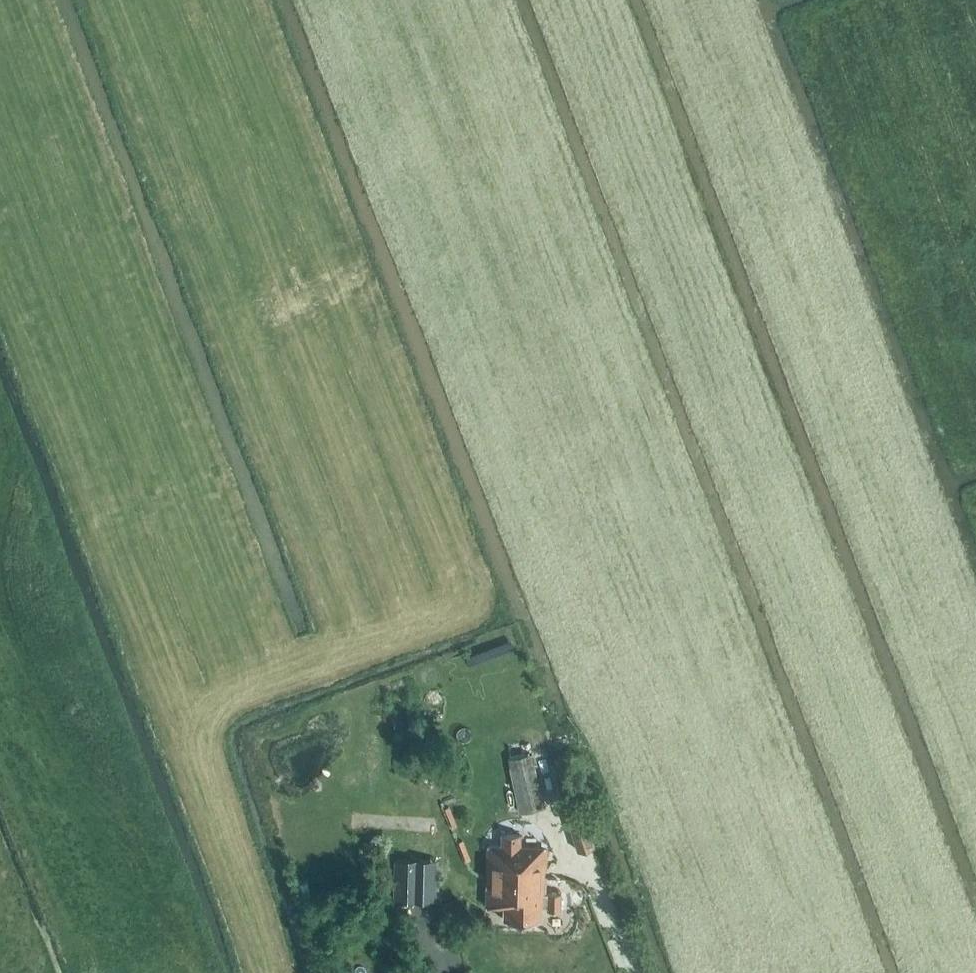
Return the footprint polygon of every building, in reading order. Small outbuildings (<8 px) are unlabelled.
[(542,738),(531,740),(533,749),(544,747),(542,738)] [(519,811),(545,806),(535,761),(532,761),(531,753),(508,757),(519,811)] [(573,845),(588,839),(576,809),(561,815),(573,845)] [(499,845),(488,845),(486,905),(504,906),(503,918),(540,919),(540,909),(558,909),(558,897),(540,897),(540,894),(545,894),(546,849),(519,848),(520,834),(499,833),(499,845)] [(395,859),(394,897),(435,898),(436,860),(395,859)]
